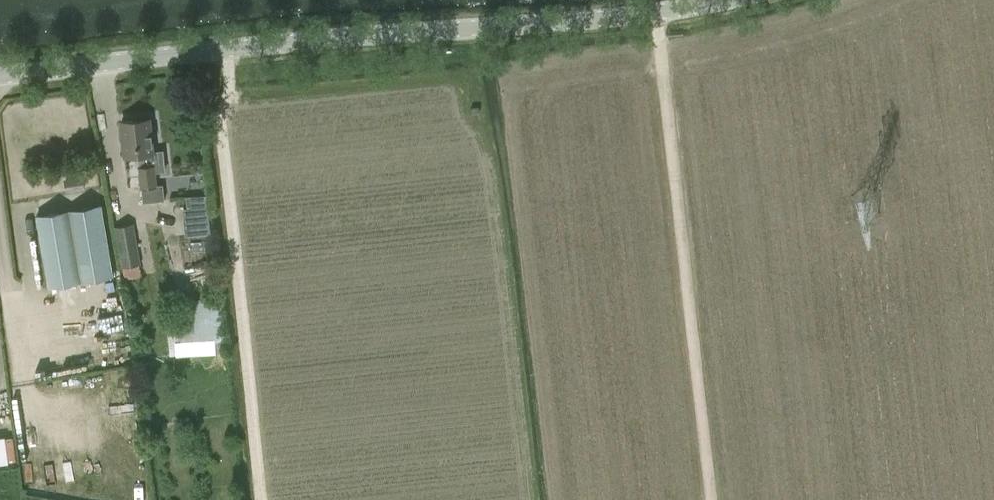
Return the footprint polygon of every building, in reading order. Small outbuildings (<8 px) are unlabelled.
[(151,118),(122,120),(125,156),(138,155),(141,187),(143,202),(165,200),(163,185),(157,185),(155,171),(166,170),(164,149),(154,150),(151,118)] [(86,190),(84,175),(64,178),(67,193),(86,190)] [(37,214),(49,286),(114,275),(101,203),(37,214)] [(134,223),(115,226),(124,278),(141,276),(139,264),(141,263),(134,223)] [(178,327),(179,352),(225,351),(224,295),(182,296),(183,327),(178,327)] [(21,462),(19,435),(0,436),(0,464),(21,462)]
